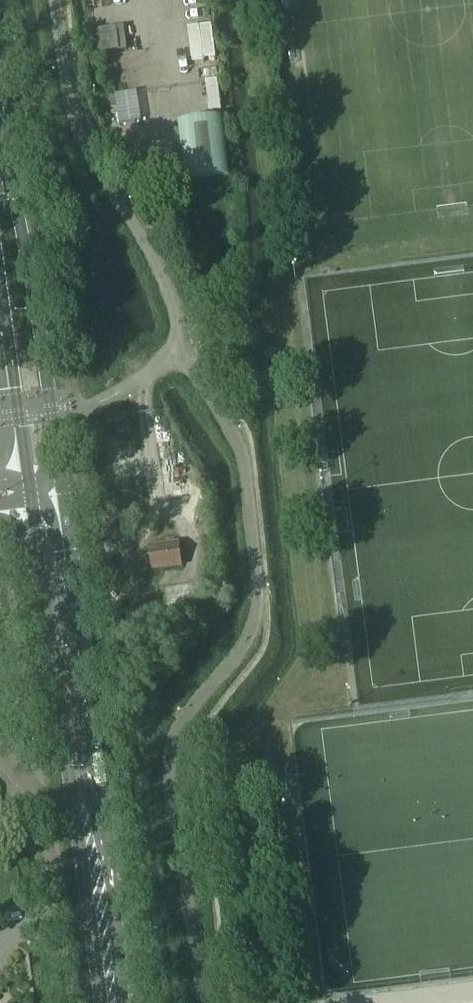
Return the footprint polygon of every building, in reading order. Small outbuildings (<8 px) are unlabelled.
[(230,178),(222,118),(179,123),(186,183),(230,178)] [(178,544),(150,548),(153,570),(181,567),(178,544)]
